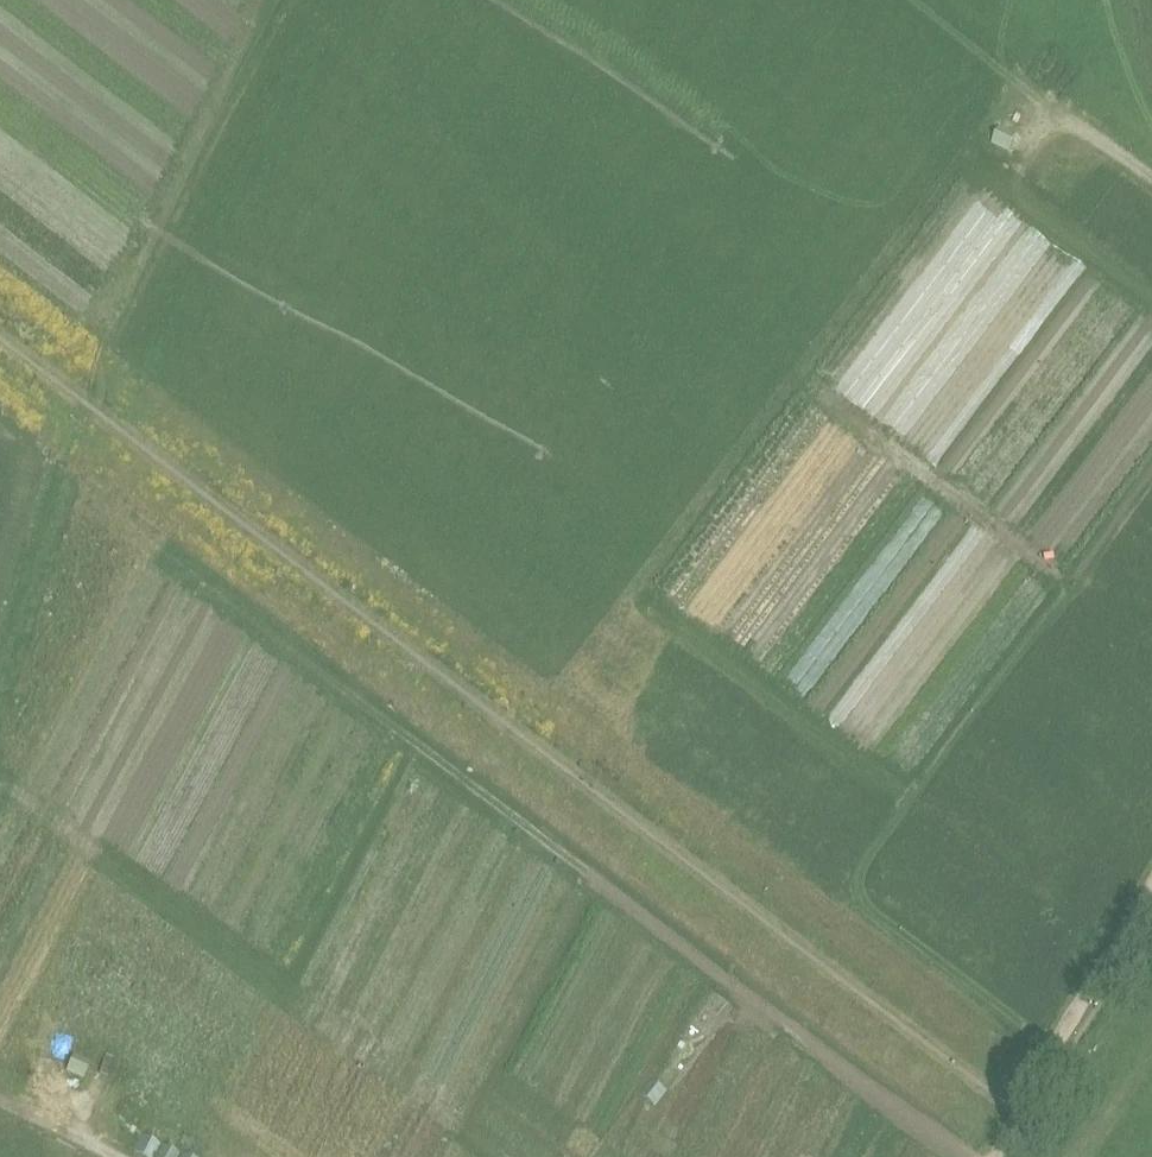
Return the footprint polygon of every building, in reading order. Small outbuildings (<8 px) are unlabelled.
[(1019,132),(1001,123),(993,140),(1010,149),(1019,132)] [(91,1060),(74,1052),(66,1069),(83,1077),(91,1060)]
